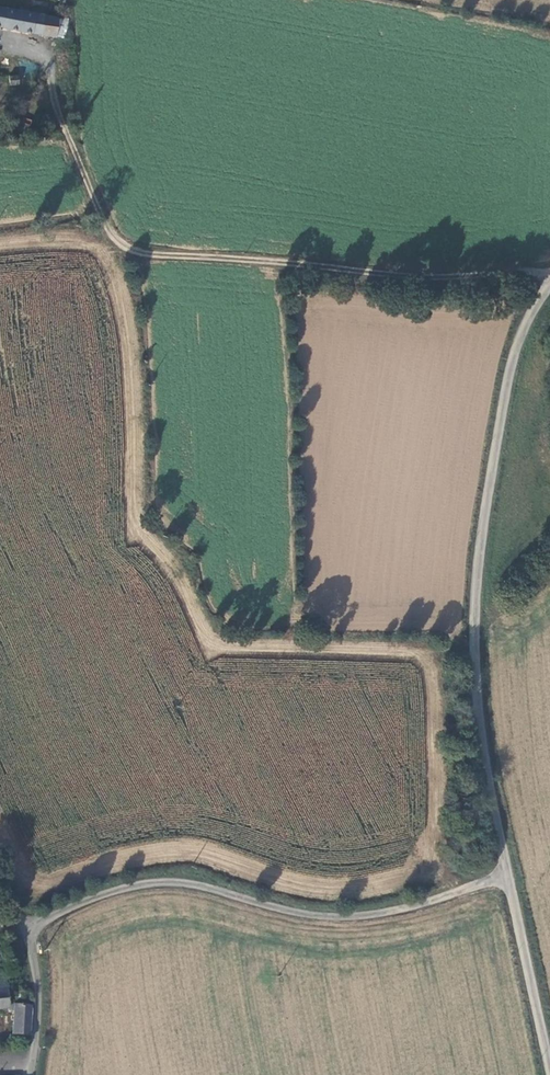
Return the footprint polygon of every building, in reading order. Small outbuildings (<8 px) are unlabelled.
[(55,25),(58,8),(19,0),(0,0),(0,15),(55,25)] [(47,47),(57,47),(56,41),(55,33),(46,33),(47,47)] [(57,54),(65,53),(64,40),(56,41),(57,47),(57,54)] [(23,61),(9,62),(9,71),(23,70),(23,61)] [(0,62),(0,71),(9,71),(9,62),(0,62)] [(10,85),(19,85),(19,75),(9,76),(10,85)] [(0,980),(0,1011),(9,1010),(5,980),(0,980)] [(12,1036),(27,1039),(30,1008),(14,1006),(12,1036)]
